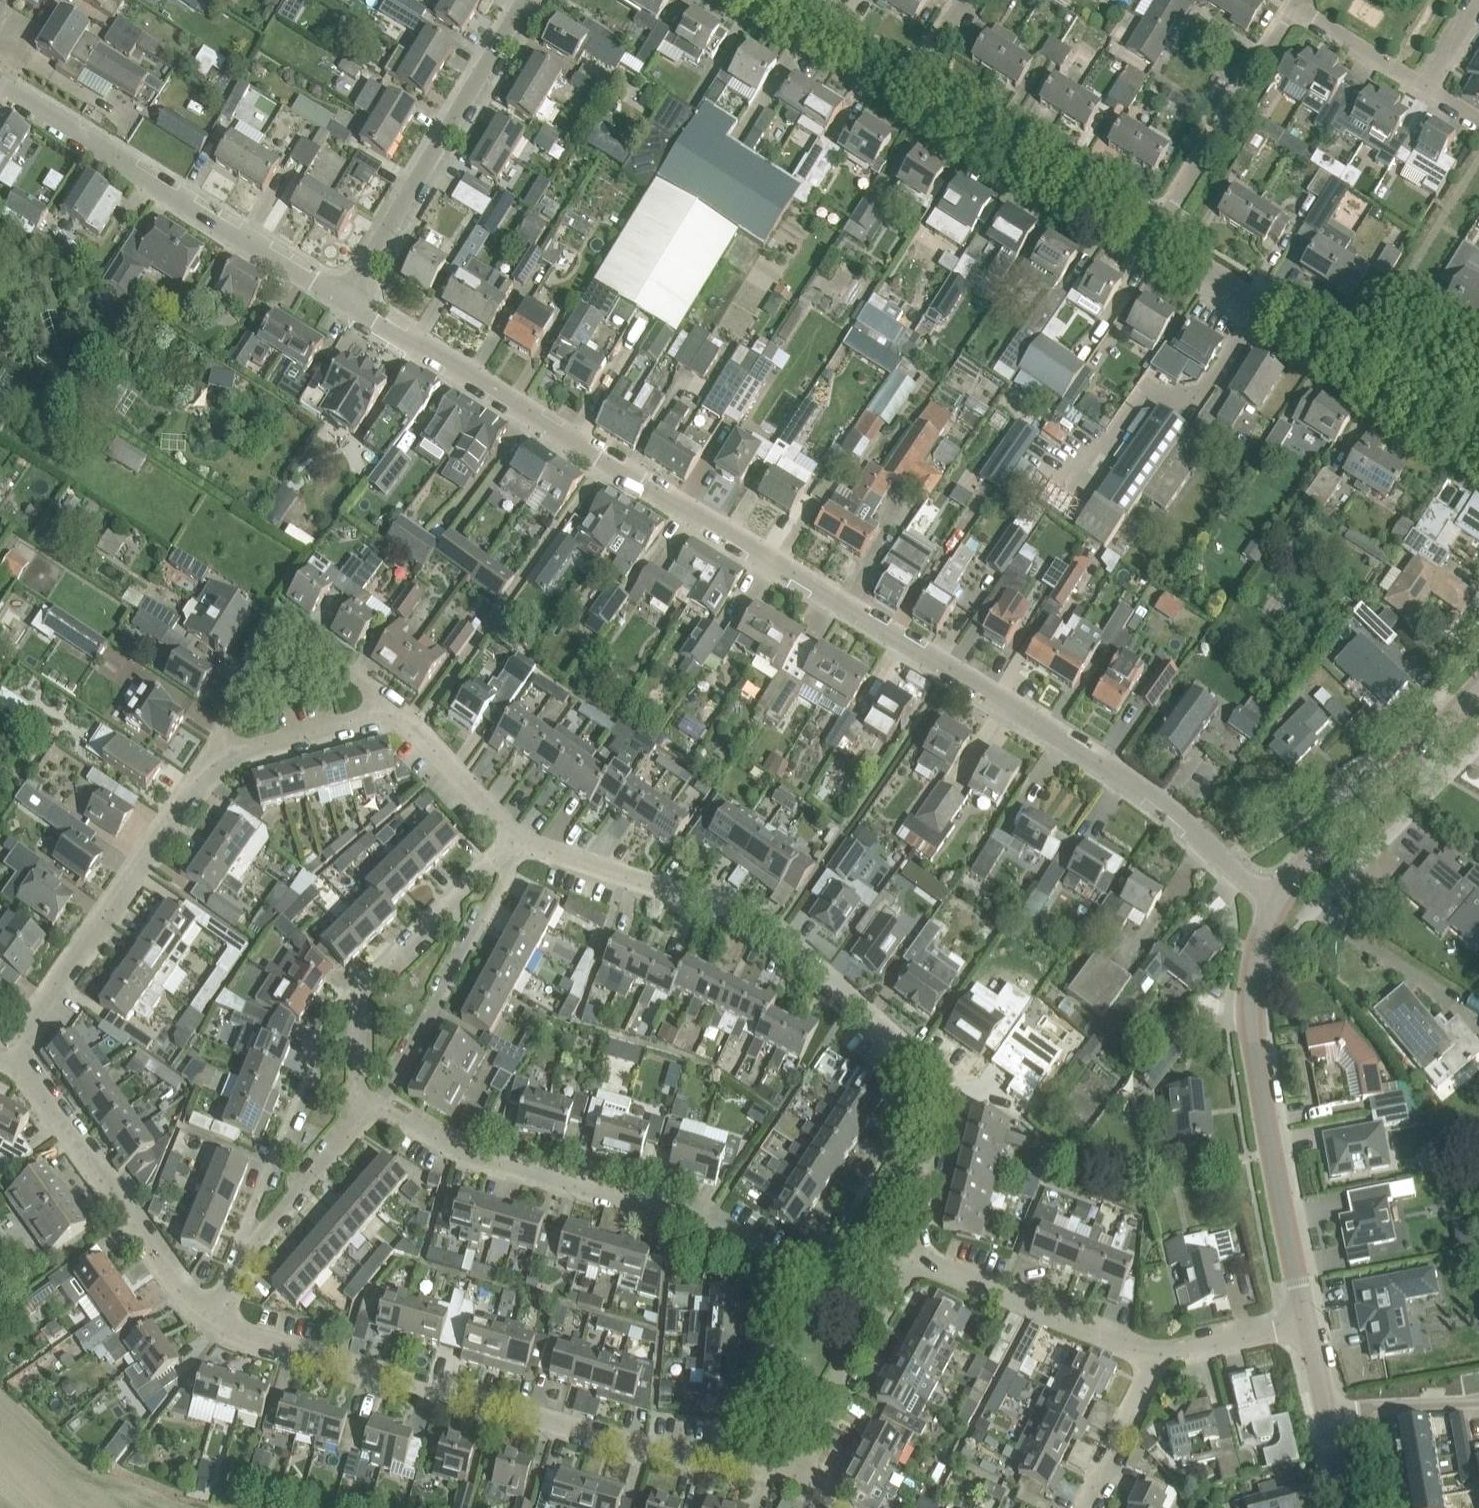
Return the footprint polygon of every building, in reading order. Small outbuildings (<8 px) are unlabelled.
[(114,19),(126,0),(83,0),(114,19)] [(415,28),(421,19),(391,0),(385,10),(415,28)] [(391,0),(421,19),(427,9),(412,0),(390,0),(391,0)] [(462,33),(476,10),(460,0),(446,0),(435,17),(462,33)] [(476,10),(482,0),(460,0),(476,10)] [(652,61),(663,42),(671,31),(659,24),(658,25),(654,23),(655,20),(656,21),(669,0),(622,0),(640,11),(634,22),(653,34),(636,61),(647,68),(652,61)] [(890,9),(896,0),(876,0),(890,9)] [(927,0),(896,0),(890,9),(913,23),(927,0)] [(1065,9),(1071,0),(1050,0),(1065,9)] [(1126,12),(1133,0),(1107,0),(1126,12)] [(1190,7),(1178,0),(1158,0),(1146,20),(1168,34),(1177,18),(1182,21),(1190,7)] [(1225,0),(1194,0),(1201,5),(1204,0),(1219,9),(1225,0)] [(1219,9),(1234,18),(1232,23),(1246,31),(1262,4),(1255,0),(1225,0),(1219,9)] [(149,76),(124,61),(85,37),(90,28),(62,11),(49,30),(99,61),(109,68),(112,64),(144,85),(149,76)] [(680,37),(671,31),(663,42),(698,63),(704,54),(712,59),(722,44),(721,44),(727,35),(719,30),(719,29),(694,14),(680,37)] [(111,31),(135,46),(152,57),(159,45),(118,20),(111,31)] [(614,47),(618,39),(587,20),(583,26),(583,27),(580,25),(580,26),(614,47)] [(1168,34),(1146,20),(1128,49),(1155,65),(1163,51),(1159,49),(1168,34)] [(576,32),(558,21),(544,45),(579,66),(586,54),(615,72),(626,55),(614,47),(580,26),(576,32)] [(1050,61),(1060,44),(1067,33),(1057,27),(1039,55),(1050,61)] [(109,68),(99,61),(49,30),(37,50),(59,64),(55,69),(78,83),(86,69),(135,99),(144,85),(112,64),(109,68)] [(128,57),(135,46),(111,31),(103,42),(128,57)] [(412,56),(439,72),(453,48),(426,32),(412,56)] [(1009,50),(987,36),(972,60),(994,74),(1009,50)] [(1093,65),(1095,61),(1099,54),(1080,42),(1074,53),(1093,65)] [(1060,68),(1064,61),(1071,50),(1060,44),(1050,61),(1060,68)] [(696,113),(678,143),(679,143),(656,180),(657,181),(738,231),(762,247),(791,201),(792,202),(802,187),(791,181),(726,140),(737,122),(715,108),(733,80),(756,95),(776,63),(775,62),(776,61),(763,53),(762,54),(761,53),(760,55),(749,48),(741,62),(733,57),(734,56),(733,55),(709,93),(708,92),(696,113)] [(1308,95),(1330,59),(1321,54),(1318,59),(1308,53),(1308,52),(1302,48),(1296,58),(1290,55),(1277,76),(1308,95)] [(1032,64),(1026,61),(1009,50),(994,74),(1017,88),(1032,64)] [(1468,72),(1478,79),(1478,54),(1468,72)] [(398,80),(424,96),(439,72),(412,56),(398,80)] [(344,59),(338,69),(356,80),(362,70),(344,59)] [(562,75),(539,61),(536,59),(521,83),(548,98),(562,75)] [(1338,65),(1332,61),(1330,59),(1308,95),(1301,106),(1320,117),(1314,126),(1327,133),(1330,128),(1348,98),(1338,92),(1347,76),(1336,69),(1338,65)] [(1107,98),(1118,105),(1139,71),(1128,64),(1107,98)] [(1149,77),(1139,71),(1118,105),(1129,111),(1149,77)] [(1468,72),(1467,73),(1474,77),(1461,98),(1478,109),(1478,79),(1468,72)] [(600,101),(606,92),(575,73),(569,83),(600,101)] [(798,126),(819,92),(796,78),(778,105),(787,111),(783,116),(784,120),(785,122),(791,126),(795,127),(798,126)] [(1040,103),(1063,117),(1078,93),(1055,79),(1040,103)] [(240,81),(221,116),(231,121),(250,86),(240,81)] [(548,98),(521,83),(507,106),(541,126),(555,103),(548,98)] [(641,102),(658,113),(669,95),(652,85),(641,102)] [(1362,144),(1370,132),(1391,97),(1382,92),(1380,96),(1368,89),(1359,105),(1348,98),(1330,128),(1343,136),(1345,133),(1362,144)] [(819,92),(798,126),(820,142),(845,102),(831,94),(828,98),(819,92)] [(1167,102),(1189,116),(1196,106),(1173,92),(1167,102)] [(1078,93),(1063,117),(1085,131),(1100,107),(1078,93)] [(374,118),(401,135),(415,111),(388,95),(374,118)] [(696,113),(669,95),(658,113),(650,126),(678,143),(696,113)] [(300,96),(291,111),(347,144),(353,134),(333,122),(336,117),(300,96)] [(1389,170),(1394,161),(1410,136),(1399,129),(1408,114),(1397,107),(1400,102),(1391,97),(1370,132),(1362,144),(1380,155),(1376,162),(1389,170)] [(168,110),(158,126),(200,152),(210,137),(168,110)] [(764,110),(742,144),(753,151),(775,116),(764,110)] [(30,130),(2,113),(0,116),(0,178),(30,130)] [(387,158),(401,135),(374,118),(360,142),(387,158)] [(1284,133),(1263,119),(1256,131),(1268,139),(1277,144),(1284,133)] [(499,120),(485,144),(511,159),(525,136),(499,120)] [(859,135),(852,130),(839,150),(871,170),(891,138),(866,122),(859,135)] [(1108,146),(1131,160),(1146,136),(1123,122),(1108,146)] [(1455,136),(1443,129),(1433,122),(1420,142),(1410,136),(1394,161),(1427,180),(1422,188),(1436,197),(1437,197),(1457,164),(1443,156),(1455,136)] [(544,125),(538,135),(554,144),(560,135),(544,125)] [(1256,159),(1268,139),(1256,131),(1243,151),(1256,159)] [(216,163),(240,177),(257,149),(233,135),(216,163)] [(548,154),(554,144),(538,135),(532,144),(548,154)] [(1153,174),(1168,150),(1146,136),(1131,160),(1153,174)] [(291,159),(300,164),(312,144),(303,139),(291,159)] [(816,141),(791,181),(802,187),(823,152),(826,148),(816,141)] [(320,149),(312,144),(300,164),(308,169),(320,149)] [(511,159),(485,144),(471,168),(497,183),(511,159)] [(257,149),(240,177),(263,192),(280,164),(257,149)] [(382,166),(359,152),(353,161),(374,174),(377,175),(382,166)] [(823,152),(802,187),(792,202),(805,210),(836,160),(823,152)] [(937,181),(943,171),(917,155),(890,197),(901,204),(905,198),(927,212),(934,202),(944,185),(937,181)] [(374,174),(360,165),(353,177),(367,186),(374,174)] [(1319,171),(1307,191),(1318,199),(1331,178),(1319,171)] [(99,236),(123,199),(85,174),(60,211),(99,236)] [(466,174),(461,184),(484,198),(490,188),(466,174)] [(1302,268),(1325,283),(1346,249),(1350,242),(1326,227),(1350,190),(1332,179),(1303,226),(1315,233),(1311,239),(1318,243),(1311,255),(1308,253),(1304,259),(1307,260),(1302,268)] [(595,287),(620,302),(658,324),(675,334),(676,335),(738,231),(657,181),(594,286),(595,287)] [(991,202),(961,182),(941,213),(972,232),(978,222),(984,225),(996,205),(991,202)] [(292,209),(315,224),(332,197),(308,183),(292,209)] [(492,203),(484,198),(461,184),(452,200),(483,218),(492,203)] [(1240,229),(1256,203),(1236,190),(1219,216),(1240,229)] [(34,227),(45,210),(16,191),(6,208),(6,209),(0,218),(29,236),(34,227)] [(483,218),(474,233),(488,242),(513,202),(498,192),(492,203),(483,218)] [(867,193),(843,232),(869,249),(878,235),(881,237),(887,228),(876,221),(886,205),(867,193)] [(355,211),(332,197),(315,224),(339,238),(355,211)] [(1289,224),(1256,203),(1240,229),(1263,244),(1269,234),(1279,239),(1289,224)] [(1002,220),(1001,219),(987,241),(1001,250),(987,273),(1001,282),(1035,229),(1007,212),(1002,220)] [(547,225),(532,215),(518,238),(533,247),(547,225)] [(161,220),(138,257),(153,267),(156,262),(183,280),(180,284),(181,285),(189,272),(190,272),(194,272),(200,264),(197,260),(197,259),(203,250),(177,234),(179,231),(161,220)] [(36,230),(31,238),(50,249),(55,242),(36,230)] [(404,279),(429,293),(446,263),(434,256),(443,240),(432,234),(422,250),(422,249),(404,279)] [(1060,282),(1076,255),(1049,238),(1034,262),(1028,258),(1029,257),(1028,256),(1015,276),(1037,290),(1040,285),(1052,292),(1059,282),(1060,282)] [(550,239),(541,254),(538,259),(563,274),(575,255),(550,239)] [(940,264),(954,273),(969,249),(954,240),(940,264)] [(1463,243),(1440,282),(1442,283),(1445,278),(1457,285),(1442,309),(1473,328),(1478,318),(1478,272),(1478,271),(1478,253),(1463,243)] [(1388,246),(1373,270),(1387,279),(1402,254),(1388,246)] [(522,285),(538,259),(541,254),(529,247),(510,278),(522,285)] [(1366,261),(1346,249),(1325,283),(1351,299),(1352,298),(1357,301),(1364,288),(1360,285),(1367,274),(1361,270),(1366,261)] [(144,271),(120,255),(103,282),(126,297),(144,271)] [(248,312),(268,279),(235,259),(231,266),(220,285),(210,303),(223,311),(229,301),(248,312)] [(471,259),(444,303),(454,309),(451,314),(465,323),(485,291),(495,275),(471,259)] [(1103,311),(1121,284),(1097,269),(1087,284),(1080,279),(1068,297),(1067,296),(1066,299),(1074,305),(1080,296),(1103,311)] [(951,275),(928,310),(944,320),(967,285),(951,275)] [(483,327),(489,330),(514,289),(503,283),(495,296),(485,291),(465,323),(480,332),(483,327)] [(606,325),(620,302),(595,287),(550,359),(558,364),(554,370),(555,374),(561,378),(566,377),(567,378),(579,357),(575,355),(578,351),(582,354),(583,351),(601,322),(606,325)] [(1151,353),(1174,317),(1145,299),(1127,328),(1134,332),(1129,339),(1151,353)] [(527,302),(504,340),(531,357),(555,319),(527,302)] [(867,306),(857,323),(897,348),(908,331),(896,324),(903,314),(888,305),(882,315),(867,306)] [(1024,323),(1009,345),(1025,356),(1039,337),(1040,337),(1052,319),(1055,314),(1043,306),(1029,327),(1024,323)] [(234,351),(228,361),(242,370),(249,359),(261,367),(270,351),(281,358),(299,329),(276,315),(260,339),(249,333),(237,353),(234,351)] [(908,322),(915,326),(919,319),(912,315),(908,322)] [(657,364),(675,334),(658,324),(639,353),(657,364)] [(1166,344),(1150,367),(1177,384),(1189,364),(1204,373),(1221,346),(1192,328),(1188,333),(1187,332),(1184,336),(1186,337),(1177,352),(1166,344)] [(293,366),(278,389),(290,397),(301,404),(313,383),(303,377),(323,344),(299,329),(281,358),(293,366)] [(696,329),(676,362),(690,371),(706,344),(710,337),(696,329)] [(1084,368),(1040,337),(1039,337),(1025,356),(1027,357),(1018,370),(1022,373),(1044,389),(1061,400),(1084,368)] [(720,352),(706,344),(690,371),(703,379),(720,352)] [(761,360),(723,421),(725,423),(727,419),(738,426),(763,387),(775,369),(769,365),(779,351),(771,346),(761,360)] [(606,365),(583,351),(582,354),(578,351),(575,355),(579,357),(567,378),(566,378),(590,392),(606,365)] [(733,365),(705,411),(723,421),(761,360),(751,353),(740,369),(733,365)] [(313,383),(301,404),(315,413),(322,417),(325,416),(345,428),(328,455),(338,461),(355,434),(387,384),(373,375),(375,372),(374,371),(372,373),(360,365),(361,363),(360,362),(357,366),(344,357),(333,374),(323,368),(313,383)] [(1217,419),(1232,428),(1245,406),(1258,414),(1270,392),(1281,375),(1274,371),(1275,369),(1272,367),(1271,369),(1254,358),(1230,396),(1231,396),(1217,419)] [(411,366),(408,372),(395,392),(386,407),(390,410),(365,445),(385,459),(392,450),(397,443),(406,431),(412,424),(413,425),(424,410),(440,385),(411,366)] [(1084,368),(1061,400),(1072,408),(1094,375),(1084,368)] [(892,369),(841,448),(853,456),(864,439),(871,444),(884,424),(889,427),(916,385),(892,369)] [(1044,389),(1022,373),(1014,384),(1037,400),(1044,389)] [(117,377),(102,401),(116,409),(131,385),(117,377)] [(596,426),(615,438),(631,411),(623,406),(634,387),(623,380),(611,399),(612,400),(596,426)] [(646,387),(631,411),(615,438),(633,450),(665,398),(646,387)] [(464,438),(482,410),(454,393),(422,441),(446,458),(462,437),(464,438)] [(1322,402),(1311,395),(1295,420),(1306,428),(1306,427),(1334,444),(1350,419),(1322,401),(1322,402)] [(806,400),(778,443),(789,450),(816,407),(806,400)] [(645,456),(664,468),(681,441),(673,436),(689,410),(678,403),(671,414),(645,456)] [(1105,549),(1141,497),(1187,430),(1158,409),(1141,413),(1126,434),(1136,441),(1075,528),(1105,549)] [(509,427),(482,410),(464,438),(449,462),(475,478),(489,454),(491,455),(509,427)] [(1280,421),(1261,452),(1273,460),(1292,429),(1280,421)] [(883,472),(883,473),(895,481),(906,488),(913,478),(922,463),(939,438),(918,423),(916,422),(883,472)] [(1018,424),(980,479),(1000,493),(1038,438),(1018,424)] [(682,441),(681,441),(664,468),(685,481),(703,453),(703,454),(714,437),(703,431),(701,435),(690,428),(682,441)] [(1211,446),(1187,430),(1141,497),(1165,513),(1211,446)] [(1385,440),(1371,432),(1345,474),(1385,500),(1403,473),(1375,455),(1385,440)] [(756,458),(765,464),(774,448),(754,436),(750,443),(737,435),(716,469),(722,473),(723,477),(730,481),(734,480),(740,484),(756,458)] [(117,439),(105,457),(136,476),(148,458),(117,439)] [(525,506),(537,489),(558,460),(531,441),(499,487),(525,506)] [(392,450),(385,459),(368,482),(384,494),(408,462),(392,450)] [(782,459),(759,496),(790,515),(804,491),(812,478),(782,459)] [(583,477),(558,460),(537,489),(547,497),(540,508),(555,518),(583,477)] [(1323,472),(1301,503),(1321,515),(1341,483),(1323,472)] [(875,484),(838,544),(861,558),(879,529),(869,523),(895,481),(883,473),(875,484)] [(835,497),(815,530),(838,544),(875,484),(862,477),(852,494),(850,497),(851,498),(848,504),(835,497)] [(282,486),(261,517),(278,528),(298,498),(282,486)] [(608,489),(579,533),(606,551),(616,535),(618,536),(636,507),(608,489)] [(1476,497),(1455,529),(1478,544),(1478,500),(1476,497)] [(927,499),(908,527),(923,537),(941,509),(927,499)] [(1434,501),(1415,532),(1434,544),(1454,514),(1434,501)] [(629,543),(611,569),(625,579),(644,552),(645,553),(665,524),(636,507),(618,536),(629,543)] [(424,567),(433,555),(440,546),(401,518),(386,539),(424,567)] [(295,521),(288,532),(296,537),(303,527),(295,521)] [(1012,529),(987,565),(1001,575),(1026,539),(1012,529)] [(108,531),(96,549),(113,560),(125,541),(108,531)] [(471,581),(487,558),(450,532),(440,546),(433,555),(471,581)] [(1474,596),(1438,572),(1450,555),(1434,544),(1415,532),(1405,547),(1420,556),(1391,600),(1406,614),(1404,611),(1426,588),(1461,613),(1462,614),(1474,596)] [(890,573),(874,597),(897,611),(912,587),(934,552),(904,533),(881,567),(890,573)] [(561,537),(531,580),(548,591),(577,549),(561,537)] [(718,557),(693,541),(678,565),(675,563),(666,577),(650,566),(628,599),(635,604),(643,592),(655,600),(650,608),(663,616),(668,609),(669,610),(683,588),(694,595),(718,557)] [(1024,548),(986,603),(997,609),(983,632),(994,639),(991,642),(1003,649),(1005,646),(1006,646),(1028,611),(1017,605),(1031,582),(1024,578),(1037,557),(1024,548)] [(203,584),(211,572),(177,551),(169,563),(203,584)] [(366,565),(365,565),(355,578),(366,586),(383,564),(380,561),(373,556),(366,565)] [(355,557),(345,570),(342,574),(332,587),(343,595),(355,578),(365,565),(355,557)] [(743,572),(718,557),(694,595),(690,602),(715,617),(743,572)] [(471,581),(498,600),(514,578),(487,558),(471,581)] [(951,562),(912,619),(937,635),(957,604),(951,600),(960,587),(956,585),(965,571),(951,562)] [(1071,565),(1049,601),(1062,609),(1085,574),(1071,565)] [(310,569),(288,599),(311,615),(332,587),(342,574),(332,567),(324,579),(310,569)] [(212,585),(198,607),(238,633),(252,611),(248,608),(249,607),(245,604),(244,605),(212,585)] [(424,595),(411,585),(392,611),(405,620),(424,595)] [(121,599),(134,607),(141,596),(128,587),(121,599)] [(607,629),(628,599),(610,587),(589,616),(607,629)] [(363,591),(333,631),(355,648),(377,619),(364,610),(373,598),(363,591)] [(1165,591),(1155,606),(1175,621),(1185,606),(1165,591)] [(134,607),(138,610),(172,632),(180,620),(141,596),(134,607)] [(184,628),(216,649),(215,650),(219,652),(220,651),(224,654),(238,633),(198,607),(191,602),(182,616),(184,617),(186,624),(184,628)] [(1098,642),(1110,650),(1133,613),(1121,606),(1098,642)] [(1050,622),(1027,659),(1049,673),(1062,652),(1075,633),(1087,613),(1078,607),(1071,617),(1073,618),(1065,631),(1050,622)] [(742,631),(738,638),(744,643),(741,648),(745,650),(746,654),(753,658),(757,658),(763,649),(779,623),(756,609),(742,631)] [(55,634),(96,662),(107,645),(54,610),(46,622),(57,630),(55,634)] [(172,632),(138,610),(141,612),(132,625),(161,644),(170,631),(172,632)] [(1378,619),(1379,620),(1390,630),(1399,621),(1387,610),(1378,619)] [(1389,649),(1399,639),(1390,630),(1379,620),(1369,630),(1389,649)] [(395,676),(415,649),(401,638),(408,629),(399,622),(372,659),(395,676)] [(462,623),(444,649),(457,658),(475,633),(462,623)] [(681,653),(686,657),(676,672),(691,682),(702,665),(704,663),(710,655),(719,641),(723,635),(704,623),(681,653)] [(763,649),(757,658),(780,672),(802,637),(779,623),(763,649)] [(1133,637),(1123,630),(1112,648),(1122,654),(1133,637)] [(1075,633),(1062,652),(1049,673),(1072,688),(1098,648),(1075,633)] [(1387,705),(1408,682),(1360,637),(1336,663),(1354,680),(1357,677),(1387,705)] [(710,655),(704,663),(715,670),(721,662),(723,663),(732,649),(719,641),(710,655)] [(166,676),(197,696),(213,673),(182,652),(181,653),(170,646),(163,657),(174,664),(166,676)] [(429,659),(415,649),(395,676),(419,693),(446,656),(437,649),(429,659)] [(800,684),(823,698),(844,663),(821,649),(800,684)] [(1101,687),(1093,701),(1116,715),(1143,672),(1120,657),(1110,674),(1104,670),(1096,683),(1101,687)] [(844,663),(823,698),(823,700),(845,713),(867,677),(844,663)] [(1138,699),(1153,709),(1178,673),(1164,663),(1138,699)] [(572,680),(587,690),(598,675),(582,664),(572,680)] [(485,692),(473,683),(449,716),(472,732),(495,699),(507,708),(532,673),(519,665),(503,687),(494,680),(485,692)] [(761,707),(753,719),(762,725),(778,698),(788,682),(778,675),(774,682),(759,706),(761,707)] [(536,676),(532,682),(552,695),(556,689),(536,676)] [(788,682),(778,698),(788,704),(798,688),(788,682)] [(134,688),(125,700),(134,706),(125,718),(128,720),(126,723),(138,731),(140,728),(151,735),(153,732),(167,742),(184,716),(170,706),(172,703),(147,686),(142,693),(134,688)] [(1192,686),(1154,739),(1183,760),(1218,711),(1192,693),(1195,689),(1192,686)] [(1324,710),(1335,697),(1323,687),(1312,701),(1324,710)] [(567,696),(556,689),(552,695),(563,702),(567,696)] [(0,691),(0,704),(8,709),(14,699),(1,690),(0,691)] [(895,729),(911,704),(896,694),(896,695),(888,690),(872,715),(895,729)] [(1256,744),(1279,714),(1254,696),(1243,710),(1241,708),(1229,724),(1256,744)] [(1325,709),(1343,728),(1352,718),(1334,701),(1325,709)] [(1313,738),(1327,723),(1308,703),(1272,739),(1275,742),(1269,748),(1291,770),(1318,742),(1313,738)] [(518,705),(514,710),(490,745),(499,751),(504,744),(514,750),(533,722),(524,716),(528,712),(518,705)] [(588,722),(594,714),(583,706),(577,715),(588,722)] [(605,721),(594,714),(588,722),(600,730),(605,721)] [(852,723),(842,717),(826,744),(835,750),(842,738),(852,723)] [(855,717),(852,723),(842,738),(854,745),(867,724),(855,717)] [(551,735),(533,722),(514,750),(532,763),(551,735)] [(947,776),(970,740),(944,724),(918,765),(932,774),(935,769),(947,776)] [(558,725),(551,735),(532,763),(551,777),(577,739),(558,725)] [(631,740),(636,734),(624,726),(620,732),(631,740)] [(103,729),(89,751),(104,761),(103,762),(147,791),(152,782),(154,784),(155,782),(153,781),(162,767),(104,728),(103,729)] [(647,742),(636,734),(631,740),(643,748),(647,742)] [(577,739),(551,777),(569,790),(589,762),(595,752),(577,739)] [(392,759),(390,750),(387,740),(364,746),(373,779),(395,773),(397,783),(414,778),(415,779),(416,778),(396,757),(395,757),(395,758),(392,759)] [(377,795),(373,779),(364,746),(342,752),(350,785),(362,782),(366,798),(377,795)] [(329,791),(350,785),(342,752),(320,758),(329,791)] [(996,807),(1019,770),(993,754),(970,791),(996,807)] [(666,771),(670,764),(659,757),(655,763),(666,771)] [(320,758),(298,764),(306,797),(319,793),(329,791),(320,758)] [(589,762),(569,790),(588,803),(607,775),(606,774),(589,762)] [(284,803),(306,797),(298,764),(276,770),(284,803)] [(682,771),(670,764),(666,771),(678,778),(682,771)] [(607,775),(588,803),(598,810),(603,802),(612,808),(632,781),(611,766),(606,774),(607,775)] [(113,797),(120,787),(93,770),(86,780),(103,790),(85,817),(116,837),(133,811),(113,797)] [(233,805),(258,822),(264,814),(262,808),(284,803),(276,770),(252,776),(255,786),(244,790),(233,805)] [(33,775),(26,784),(38,793),(45,783),(33,775)] [(632,781),(612,808),(631,821),(650,794),(632,781)] [(913,847),(953,790),(939,781),(914,817),(910,813),(895,834),(913,847)] [(710,790),(697,782),(693,789),(705,797),(710,790)] [(966,799),(953,790),(913,847),(931,859),(954,826),(950,823),(966,799)] [(773,800),(783,807),(789,798),(778,792),(773,800)] [(669,807),(650,794),(631,821),(650,835),(669,807)] [(705,842),(722,854),(751,816),(742,810),(742,805),(734,800),(731,806),(718,797),(685,842),(699,851),(705,842)] [(429,807),(421,798),(414,805),(423,813),(429,807)] [(799,805),(789,798),(783,807),(794,814),(799,805)] [(382,813),(387,819),(397,810),(392,804),(382,813)] [(53,805),(46,816),(68,832),(76,821),(53,805)] [(222,829),(216,838),(252,863),(269,839),(266,827),(258,822),(233,805),(218,826),(222,829)] [(689,821),(669,807),(650,835),(670,849),(689,821)] [(376,828),(387,819),(382,813),(371,822),(376,828)] [(1030,815),(1008,852),(1020,859),(1027,848),(1052,862),(1062,846),(1051,840),(1057,831),(1030,815)] [(722,854),(740,867),(763,835),(754,828),(759,822),(751,816),(722,854)] [(458,841),(436,818),(418,835),(441,857),(458,841)] [(388,826),(382,832),(390,840),(396,834),(388,826)] [(763,835),(740,867),(758,880),(786,841),(768,828),(763,835)] [(342,839),(347,845),(357,836),(352,830),(342,839)] [(390,840),(382,832),(375,839),(370,833),(359,842),(367,850),(377,841),(383,847),(390,840)] [(54,860),(84,882),(103,856),(73,834),(54,860)] [(424,874),(441,857),(418,835),(401,851),(424,874)] [(8,837),(2,847),(12,854),(18,845),(8,837)] [(216,838),(202,858),(228,876),(238,883),(252,863),(216,838)] [(347,845),(342,839),(332,847),(337,853),(347,845)] [(776,893),(783,883),(796,892),(815,865),(801,855),(798,859),(789,853),(793,846),(786,841),(758,880),(776,893)] [(864,852),(848,841),(828,871),(838,878),(811,918),(836,935),(859,902),(846,893),(851,886),(844,881),(864,852)] [(985,881),(1004,850),(990,841),(971,873),(985,881)] [(349,867),(367,850),(359,842),(342,858),(349,867)] [(10,857),(33,873),(41,861),(18,845),(12,854),(10,857)] [(1110,863),(1085,848),(1063,883),(1076,891),(1082,881),(1104,895),(1115,877),(1106,871),(1110,863)] [(424,874),(401,851),(384,868),(407,891),(424,874)] [(238,883),(228,876),(202,858),(195,853),(181,874),(214,897),(221,886),(238,898),(245,888),(238,883)] [(349,867),(342,858),(334,865),(342,873),(349,867)] [(307,868),(312,874),(323,866),(317,859),(307,868)] [(911,863),(903,875),(917,885),(926,874),(911,863)] [(1053,863),(1036,891),(1049,898),(1066,871),(1053,863)] [(1440,864),(1439,863),(1425,880),(1412,869),(1398,887),(1467,945),(1478,930),(1478,898),(1474,893),(1461,909),(1445,896),(1458,879),(1440,864)] [(384,868),(367,885),(390,908),(407,891),(384,868)] [(301,897),(307,892),(313,886),(318,878),(312,874),(308,872),(295,893),(301,897)] [(72,898),(38,873),(31,883),(17,873),(1,896),(26,914),(31,907),(54,923),(52,926),(52,927),(72,898)] [(1147,918),(1161,895),(1136,879),(1122,902),(1110,894),(1097,914),(1122,929),(1134,910),(1147,918)] [(397,915),(390,908),(367,885),(365,887),(373,894),(357,909),(379,932),(397,915)] [(313,886),(307,892),(315,901),(321,895),(313,886)] [(275,910),(277,912),(282,915),(301,897),(295,893),(290,889),(275,910)] [(1033,889),(1008,930),(1024,939),(1049,898),(1036,891),(1033,889)] [(531,891),(520,913),(548,928),(560,907),(531,891)] [(897,901),(883,891),(868,913),(877,920),(852,956),(883,978),(883,977),(879,974),(906,935),(890,924),(896,916),(890,912),(897,901)] [(301,897),(283,916),(282,916),(290,924),(309,907),(315,901),(307,892),(301,897)] [(603,930),(607,918),(569,898),(564,909),(603,930)] [(1400,899),(1385,918),(1431,957),(1446,937),(1400,899)] [(218,900),(211,910),(237,928),(244,918),(218,900)] [(159,909),(151,921),(182,943),(197,923),(196,923),(170,905),(164,912),(159,909)] [(362,950),(379,932),(357,909),(339,927),(362,950)] [(520,913),(508,934),(536,949),(548,928),(520,913)] [(19,973),(44,939),(9,914),(0,927),(0,967),(4,962),(19,973)] [(229,932),(206,916),(200,926),(223,942),(229,932)] [(191,949),(182,943),(151,921),(150,922),(155,925),(151,931),(146,928),(137,941),(169,963),(177,969),(191,949)] [(995,921),(986,931),(994,938),(1003,929),(995,921)] [(928,925),(915,943),(916,943),(917,942),(927,949),(939,933),(928,925)] [(362,950),(339,927),(322,944),(344,967),(362,950)] [(1178,959),(1160,943),(1147,959),(1138,971),(1131,981),(1142,988),(1148,979),(1151,980),(1161,968),(1192,991),(1203,978),(1200,976),(1202,973),(1224,950),(1205,930),(1183,953),(1178,959)] [(289,939),(308,959),(317,950),(297,931),(289,939)] [(525,970),(536,949),(508,934),(497,955),(525,970)] [(638,947),(617,937),(595,983),(605,987),(613,971),(624,976),(638,947)] [(155,983),(169,963),(137,941),(136,942),(141,945),(128,964),(155,983)] [(638,947),(624,976),(616,993),(626,998),(634,981),(646,987),(661,958),(638,947)] [(589,949),(576,971),(588,978),(596,953),(589,949)] [(271,964),(266,972),(312,1001),(325,981),(303,967),(306,962),(289,951),(278,968),(271,964)] [(930,1016),(959,977),(925,952),(896,992),(908,1000),(907,1002),(917,1009),(918,1008),(930,1016)] [(1095,952),(1066,991),(1103,1017),(1131,979),(1095,952)] [(497,955),(485,976),(514,992),(525,970),(497,955)] [(661,958),(646,987),(639,1004),(648,1008),(655,991),(668,997),(686,959),(678,955),(674,964),(661,958)] [(686,959),(668,997),(664,1006),(674,1010),(682,993),(695,999),(709,970),(686,959)] [(223,961),(218,968),(228,975),(233,968),(223,961)] [(162,988),(155,983),(128,964),(123,971),(119,968),(110,981),(141,1003),(149,992),(156,997),(162,988)] [(218,968),(205,988),(214,995),(228,975),(218,968)] [(709,970),(695,999),(686,1016),(696,1021),(704,1003),(716,1009),(730,980),(709,970)] [(575,983),(570,995),(580,1001),(588,978),(576,971),(571,981),(575,983)] [(299,1022),(312,1001),(266,972),(272,976),(256,1000),(273,1011),(272,1014),(246,1004),(241,1015),(290,1035),(296,1020),(299,1022)] [(502,1013),(514,992),(485,976),(474,997),(502,1013)] [(753,991),(730,980),(716,1009),(708,1027),(717,1031),(726,1014),(739,1020),(753,991)] [(155,1012),(141,1003),(110,981),(114,984),(100,1005),(127,1023),(134,1013),(147,1023),(155,1012)] [(1373,1011),(1425,1073),(1441,1060),(1453,1074),(1478,1052),(1478,1044),(1457,1019),(1442,1032),(1403,986),(1373,1011)] [(747,1024),(760,1030),(769,1010),(771,1011),(780,992),(770,987),(766,997),(753,991),(739,1020),(730,1037),(739,1042),(747,1024)] [(200,1014),(214,995),(205,988),(191,1008),(200,1014)] [(576,1008),(580,1001),(570,995),(558,1017),(570,1021),(576,1008)] [(474,997),(462,1019),(490,1035),(502,1013),(474,997)] [(196,1022),(200,1014),(191,1008),(186,1015),(196,1022)] [(968,1009),(942,1040),(954,1050),(958,1045),(976,1060),(992,1038),(1000,1045),(1017,1023),(1000,1008),(986,1024),(968,1009)] [(765,1043),(778,1050),(792,1021),(771,1011),(769,1010),(760,1030),(748,1055),(757,1060),(765,1043)] [(233,1051),(251,1058),(281,1070),(290,1047),(286,1046),(290,1035),(241,1015),(235,1012),(230,1023),(243,1028),(233,1051)] [(541,1012),(531,1029),(543,1035),(552,1018),(541,1012)] [(1025,1012),(994,1056),(1017,1073),(1007,1086),(1009,1088),(1011,1084),(1029,1097),(1056,1058),(1039,1046),(1047,1036),(1030,1023),(1025,1030),(1018,1025),(1027,1013),(1025,1012)] [(801,1061),(811,1038),(819,1022),(809,1018),(805,1027),(792,1021),(778,1050),(770,1066),(779,1071),(787,1054),(801,1061)] [(100,1029),(111,1037),(116,1030),(105,1023),(100,1029)] [(1369,1098),(1372,1114),(1404,1108),(1401,1092),(1386,1095),(1381,1065),(1346,1024),(1305,1032),(1309,1052),(1310,1051),(1312,1061),(1326,1059),(1324,1048),(1338,1046),(1357,1068),(1363,1099),(1369,1098)] [(130,1026),(123,1035),(127,1038),(146,1052),(153,1042),(130,1026)] [(123,1035),(116,1030),(111,1037),(123,1045),(127,1038),(123,1035)] [(486,1054),(444,1031),(431,1055),(427,1053),(413,1078),(417,1080),(409,1096),(451,1119),(486,1054)] [(88,1053),(74,1033),(62,1042),(54,1037),(41,1055),(52,1070),(57,1067),(60,1072),(88,1053)] [(487,1047),(499,1053),(512,1060),(521,1066),(536,1045),(526,1038),(518,1050),(493,1036),(487,1047)] [(1185,1048),(1170,1037),(1138,1078),(1152,1089),(1185,1048)] [(639,1067),(645,1048),(611,1038),(606,1057),(639,1067)] [(101,1072),(88,1053),(60,1072),(74,1091),(101,1072)] [(151,1062),(139,1053),(135,1060),(146,1068),(151,1062)] [(521,1066),(512,1060),(499,1053),(492,1065),(513,1077),(521,1066)] [(170,1068),(183,1076),(191,1064),(179,1056),(170,1068)] [(272,1092),(281,1070),(251,1058),(242,1080),(272,1092)] [(190,1081),(196,1072),(202,1064),(194,1061),(191,1064),(183,1076),(190,1081)] [(877,1111),(890,1090),(847,1062),(842,1070),(847,1074),(839,1086),(877,1111)] [(155,1074),(166,1082),(170,1076),(159,1068),(155,1074)] [(114,1090),(101,1072),(74,1091),(87,1110),(114,1090)] [(220,1098),(233,1103),(271,1118),(280,1096),(272,1092),(242,1080),(230,1075),(220,1098)] [(181,1083),(170,1076),(166,1082),(177,1089),(181,1083)] [(516,1128),(539,1135),(550,1097),(527,1090),(529,1081),(517,1077),(509,1103),(522,1106),(516,1128)] [(863,1131),(877,1111),(839,1086),(834,1083),(828,1091),(844,1102),(837,1113),(863,1131)] [(1202,1117),(1199,1088),(1165,1092),(1170,1141),(1179,1140),(1179,1144),(1182,1147),(1193,1146),(1196,1143),(1195,1138),(1210,1136),(1208,1116),(1202,1117)] [(127,1109),(114,1090),(87,1110),(100,1128),(127,1109)] [(574,1104),(550,1097),(539,1135),(563,1142),(569,1120),(582,1123),(589,1098),(576,1094),(574,1104)] [(9,1106),(2,1102),(5,1098),(0,1095),(0,1122),(9,1106)] [(592,1150),(615,1156),(626,1119),(604,1112),(606,1103),(593,1099),(586,1125),(598,1128),(592,1150)] [(660,1100),(656,1112),(666,1114),(670,1102),(660,1100)] [(676,1101),(672,1116),(686,1120),(690,1105),(676,1101)] [(261,1141),(271,1118),(233,1103),(224,1126),(194,1113),(189,1125),(236,1144),(240,1133),(261,1141)] [(823,1134),(850,1151),(863,1131),(837,1113),(821,1103),(815,1111),(831,1122),(823,1134)] [(9,1106),(0,1122),(0,1139),(4,1142),(0,1149),(0,1160),(13,1168),(31,1155),(23,1145),(16,1141),(30,1117),(9,1106)] [(1404,1108),(1372,1114),(1374,1127),(1339,1133),(1340,1135),(1325,1138),(1332,1176),(1387,1166),(1379,1126),(1406,1121),(1404,1108)] [(100,1128),(113,1147),(140,1127),(127,1109),(100,1128)] [(973,1110),(967,1134),(1004,1143),(1010,1119),(973,1110)] [(478,1112),(471,1124),(484,1131),(490,1118),(478,1112)] [(650,1125),(626,1119),(615,1156),(639,1163),(645,1141),(658,1145),(665,1120),(653,1116),(650,1125)] [(668,1171),(692,1178),(703,1141),(680,1134),(682,1125),(669,1121),(662,1146),(674,1150),(668,1171)] [(810,1154),(837,1172),(845,1178),(851,1169),(842,1163),(850,1151),(823,1134),(807,1123),(802,1131),(818,1142),(810,1154)] [(154,1147),(140,1127),(113,1147),(120,1157),(113,1163),(119,1172),(127,1166),(144,1190),(153,1184),(170,1140),(168,1137),(154,1147)] [(182,1130),(169,1160),(180,1165),(192,1135),(182,1130)] [(1004,1143),(967,1134),(961,1157),(998,1167),(1004,1143)] [(726,1148),(703,1141),(692,1178),(715,1185),(722,1163),(734,1167),(741,1141),(729,1138),(726,1148)] [(797,1174),(824,1192),(837,1172),(810,1154),(794,1144),(789,1152),(805,1162),(797,1174)] [(1071,1155),(1060,1145),(1039,1172),(1051,1181),(1071,1155)] [(218,1154),(209,1176),(239,1189),(248,1166),(218,1154)] [(1209,1169),(1220,1167),(1218,1156),(1207,1157),(1209,1169)] [(383,1157),(368,1176),(392,1197),(408,1179),(383,1157)] [(961,1157),(955,1181),(992,1190),(998,1167),(961,1157)] [(176,1173),(180,1165),(169,1160),(166,1169),(176,1173)] [(810,1212),(824,1192),(797,1174),(781,1163),(776,1172),(792,1182),(784,1194),(810,1212)] [(48,1255),(87,1227),(44,1167),(5,1195),(17,1211),(20,1208),(30,1221),(26,1224),(48,1255)] [(442,1177),(430,1173),(427,1185),(438,1188),(442,1177)] [(230,1211),(239,1189),(209,1176),(200,1199),(230,1211)] [(368,1176),(352,1194),(376,1215),(392,1197),(368,1176)] [(762,1192),(768,1184),(761,1179),(756,1188),(762,1192)] [(992,1190),(955,1181),(949,1205),(986,1214),(992,1190)] [(784,1194),(768,1184),(762,1192),(778,1203),(770,1215),(805,1239),(811,1230),(802,1224),(810,1212),(784,1194)] [(1352,1216),(1340,1218),(1347,1250),(1349,1264),(1370,1259),(1367,1245),(1395,1239),(1387,1201),(1392,1200),(1389,1186),(1348,1194),(1352,1216)] [(470,1242),(483,1196),(468,1192),(466,1200),(459,1198),(458,1200),(445,1196),(435,1229),(450,1233),(451,1229),(461,1232),(459,1239),(470,1242)] [(352,1194),(336,1212),(360,1233),(376,1215),(352,1194)] [(482,1237),(492,1240),(501,1210),(494,1208),(497,1200),(483,1196),(470,1242),(480,1245),(482,1237)] [(156,1198),(152,1206),(162,1211),(166,1203),(156,1198)] [(230,1211),(200,1199),(191,1222),(221,1234),(230,1211)] [(512,1213),(501,1210),(492,1240),(513,1246),(524,1208),(514,1205),(512,1213)] [(986,1214),(949,1205),(943,1229),(957,1232),(961,1233),(960,1236),(960,1237),(971,1240),(971,1239),(972,1236),(980,1238),(986,1214)] [(1038,1235),(1030,1257),(1053,1266),(1072,1218),(1071,1218),(1064,1236),(1051,1231),(1058,1213),(1039,1205),(1029,1231),(1038,1235)] [(158,1218),(162,1211),(152,1206),(148,1213),(158,1218)] [(604,1207),(599,1229),(623,1235),(629,1214),(604,1207)] [(533,1257),(545,1260),(553,1229),(542,1225),(543,1222),(543,1221),(545,1214),(534,1211),(524,1208),(513,1246),(535,1252),(533,1257)] [(336,1212),(320,1231),(344,1252),(360,1233),(336,1212)] [(429,1222),(431,1215),(420,1212),(418,1219),(429,1222)] [(1053,1266),(1075,1275),(1094,1227),(1087,1245),(1073,1239),(1080,1222),(1072,1218),(1053,1266)] [(415,1228),(426,1231),(429,1222),(418,1219),(415,1228)] [(568,1270),(578,1272),(588,1234),(590,1226),(568,1220),(565,1232),(553,1229),(545,1260),(557,1263),(558,1259),(570,1262),(568,1270)] [(1474,1220),(1463,1223),(1467,1244),(1476,1242),(1478,1241),(1474,1220)] [(211,1256),(221,1234),(191,1222),(181,1244),(211,1256)] [(1103,1231),(1094,1227),(1075,1275),(1098,1284),(1116,1236),(1109,1254),(1096,1248),(1103,1231)] [(320,1231),(304,1249),(328,1270),(344,1252),(320,1231)] [(1177,1288),(1183,1310),(1226,1299),(1218,1263),(1236,1258),(1230,1233),(1208,1238),(1207,1233),(1164,1244),(1169,1264),(1182,1261),(1187,1285),(1177,1288)] [(609,1240),(588,1234),(578,1272),(588,1275),(590,1268),(600,1271),(609,1240)] [(600,1271),(621,1277),(631,1238),(622,1235),(619,1243),(609,1240),(600,1271)] [(1116,1236),(1098,1284),(1111,1289),(1108,1298),(1117,1302),(1119,1299),(1133,1304),(1135,1281),(1127,1278),(1133,1263),(1118,1257),(1125,1239),(1116,1236)] [(642,1283),(641,1287),(639,1294),(659,1300),(662,1267),(647,1263),(651,1252),(639,1249),(641,1241),(631,1238),(621,1277),(642,1283)] [(379,1250),(388,1258),(394,1251),(385,1244),(379,1250)] [(304,1249),(288,1267),(312,1288),(328,1270),(304,1249)] [(373,1277),(388,1258),(379,1250),(364,1269),(373,1277)] [(1,1255),(0,1255),(0,1273),(2,1276),(11,1270),(1,1255)] [(75,1307),(78,1305),(117,1277),(104,1257),(61,1288),(75,1307)] [(470,1273),(482,1277),(485,1267),(473,1263),(470,1273)] [(429,1270),(417,1266),(415,1276),(426,1279),(429,1270)] [(312,1288),(288,1267),(272,1286),(296,1307),(312,1288)] [(497,1270),(485,1267),(482,1277),(494,1280),(497,1270)] [(373,1277),(364,1269),(349,1287),(358,1295),(373,1277)] [(1413,1350),(1412,1347),(1403,1300),(1437,1293),(1432,1270),(1353,1284),(1358,1308),(1356,1308),(1360,1332),(1366,1331),(1371,1358),(1379,1357),(1380,1358),(1384,1358),(1384,1356),(1413,1350)] [(78,1305),(91,1323),(130,1296),(117,1277),(78,1305)] [(58,1293),(51,1283),(28,1300),(27,1298),(8,1312),(17,1326),(36,1312),(35,1309),(58,1293)] [(344,1294),(352,1302),(358,1295),(349,1287),(344,1294)] [(684,1287),(683,1291),(687,1295),(692,1295),(693,1287),(684,1287)] [(742,1317),(744,1292),(693,1287),(692,1295),(692,1298),(711,1299),(710,1314),(742,1317)] [(392,1332),(398,1334),(409,1295),(399,1292),(397,1299),(385,1296),(386,1292),(375,1289),(372,1298),(367,1296),(363,1302),(358,1318),(377,1323),(376,1327),(379,1328),(378,1332),(379,1334),(389,1337),(391,1336),(392,1332)] [(516,1294),(505,1291),(502,1301),(513,1304),(516,1294)] [(578,1304),(590,1307),(593,1297),(581,1294),(578,1304)] [(929,1304),(925,1311),(918,1307),(911,1321),(918,1324),(953,1343),(958,1334),(951,1330),(963,1307),(939,1294),(932,1306),(929,1304)] [(410,1295),(409,1295),(398,1334),(419,1339),(430,1301),(419,1298),(417,1305),(408,1303),(410,1295)] [(138,1306),(130,1296),(91,1323),(88,1326),(102,1345),(122,1331),(152,1310),(145,1301),(138,1306)] [(604,1300),(593,1297),(590,1307),(601,1310),(604,1300)] [(447,1320),(458,1324),(461,1313),(450,1310),(449,1315),(437,1312),(440,1304),(430,1301),(419,1339),(440,1345),(447,1320)] [(679,1311),(667,1310),(665,1334),(677,1335),(679,1311)] [(689,1336),(740,1341),(742,1317),(710,1314),(691,1312),(690,1322),(709,1324),(708,1337),(689,1336)] [(461,1360),(482,1366),(495,1319),(486,1317),(483,1324),(472,1321),(473,1317),(461,1313),(458,1324),(470,1327),(461,1360)] [(646,1313),(643,1322),(645,1322),(657,1326),(658,1317),(646,1313)] [(337,1317),(335,1326),(346,1329),(349,1320),(337,1317)] [(596,1328),(608,1331),(611,1321),(599,1318),(596,1328)] [(503,1372),(516,1325),(506,1322),(504,1330),(494,1328),(497,1320),(495,1319),(482,1366),(503,1372)] [(623,1324),(611,1321),(608,1331),(620,1334),(623,1324)] [(61,1332),(54,1322),(47,1327),(54,1337),(61,1332)] [(953,1343),(918,1324),(908,1342),(905,1341),(948,1365),(953,1355),(948,1352),(953,1343)] [(526,1328),(516,1325),(503,1372),(517,1376),(519,1368),(526,1370),(528,1366),(539,1369),(548,1338),(537,1335),(536,1339),(524,1336),(526,1328)] [(131,1354),(138,1364),(165,1344),(152,1326),(130,1341),(122,1331),(102,1345),(93,1352),(99,1361),(105,1358),(111,1367),(131,1354)] [(657,1334),(645,1331),(643,1340),(656,1344),(657,1334)] [(687,1360),(748,1366),(749,1356),(739,1355),(740,1341),(689,1336),(688,1346),(707,1348),(706,1361),(687,1360)] [(560,1342),(548,1338),(539,1369),(551,1373),(550,1377),(571,1383),(582,1344),(572,1341),(570,1349),(559,1346),(560,1342)] [(999,1367),(1010,1346),(999,1340),(988,1362),(999,1367)] [(1011,1361),(1022,1367),(1034,1346),(1023,1340),(1011,1361)] [(898,1344),(891,1358),(933,1381),(938,1372),(943,1374),(948,1365),(905,1341),(902,1346),(898,1344)] [(165,1344),(138,1364),(145,1375),(131,1385),(144,1404),(164,1390),(157,1379),(179,1364),(165,1344)] [(571,1383),(592,1389),(601,1358),(590,1355),(592,1347),(582,1344),(571,1383)] [(610,1402),(624,1356),(614,1353),(612,1361),(601,1358),(592,1389),(598,1390),(596,1398),(610,1402)] [(75,1365),(67,1354),(61,1359),(68,1370),(75,1365)] [(1117,1366),(1110,1363),(1100,1358),(1096,1367),(1069,1354),(1059,1374),(1095,1392),(1103,1396),(1117,1366)] [(637,1410),(639,1400),(650,1403),(654,1364),(624,1356),(610,1402),(637,1410)] [(978,1381),(988,1387),(999,1367),(988,1362),(977,1356),(966,1375),(978,1381)] [(885,1368),(881,1377),(927,1402),(938,1384),(933,1381),(891,1358),(897,1363),(892,1372),(885,1368)] [(685,1384),(736,1389),(738,1366),(748,1367),(748,1366),(687,1360),(686,1370),(705,1371),(704,1385),(685,1384)] [(1011,1361),(1005,1373),(1016,1379),(1022,1367),(1011,1361)] [(212,1425),(217,1407),(226,1374),(203,1367),(195,1394),(181,1391),(165,1412),(212,1425)] [(1016,1379),(1005,1373),(996,1391),(1007,1396),(1016,1379)] [(217,1407),(239,1413),(248,1380),(226,1374),(217,1407)] [(1050,1380),(1045,1390),(1086,1411),(1095,1392),(1059,1374),(1055,1382),(1050,1380)] [(888,1406),(882,1417),(913,1434),(921,1438),(926,1428),(916,1422),(927,1402),(881,1377),(876,1386),(883,1390),(877,1400),(888,1406)] [(1269,1380),(1252,1385),(1251,1377),(1230,1382),(1233,1394),(1241,1427),(1251,1425),(1253,1434),(1254,1435),(1254,1436),(1256,1438),(1257,1439),(1259,1440),(1261,1441),(1269,1439),(1271,1438),(1272,1436),(1273,1435),(1273,1433),(1274,1432),(1274,1430),(1273,1429),(1272,1424),(1276,1423),(1280,1439),(1280,1440),(1280,1441),(1280,1442),(1279,1444),(1279,1445),(1278,1446),(1276,1447),(1275,1448),(1274,1448),(1264,1451),(1268,1468),(1300,1461),(1288,1415),(1271,1419),(1268,1404),(1275,1403),(1269,1380)] [(261,1419),(271,1387),(248,1380),(239,1413),(261,1419)] [(972,1391),(967,1399),(979,1405),(983,1397),(988,1387),(978,1381),(972,1391)] [(15,1387),(25,1400),(38,1391),(34,1386),(20,1384),(15,1387)] [(736,1389),(685,1384),(684,1394),(703,1395),(701,1411),(744,1415),(745,1404),(734,1403),(736,1389)] [(1081,1421),(1086,1411),(1045,1390),(1035,1410),(1083,1434),(1088,1425),(1081,1421)] [(997,1415),(1007,1396),(996,1391),(986,1409),(997,1415)] [(276,1429),(296,1435),(307,1397),(298,1394),(295,1402),(284,1399),(283,1401),(272,1398),(262,1430),(274,1434),(276,1429)] [(328,1403),(307,1397),(296,1435),(316,1441),(314,1448),(315,1449),(328,1403)] [(973,1415),(979,1405),(967,1399),(956,1419),(968,1425),(973,1415)] [(1174,1458),(1178,1460),(1179,1461),(1181,1460),(1183,1468),(1215,1460),(1218,1462),(1222,1480),(1242,1475),(1226,1408),(1212,1411),(1209,1399),(1193,1403),(1184,1417),(1180,1418),(1177,1422),(1166,1425),(1174,1458)] [(329,1403),(328,1403),(315,1449),(325,1451),(327,1444),(338,1447),(337,1451),(349,1455),(352,1445),(340,1442),(347,1417),(327,1411),(329,1403)] [(1035,1410),(1025,1429),(1066,1450),(1072,1439),(1079,1443),(1083,1434),(1035,1410)] [(1450,1416),(1451,1424),(1464,1422),(1462,1414),(1450,1416)] [(353,1439),(352,1445),(349,1455),(361,1458),(362,1454),(374,1458),(372,1465),(381,1467),(392,1429),(393,1429),(395,1422),(379,1417),(378,1421),(372,1420),(365,1442),(353,1439)] [(873,1425),(862,1445),(897,1464),(913,1434),(882,1417),(876,1427),(873,1425)] [(991,1425),(980,1419),(975,1428),(986,1434),(991,1425)] [(1429,1420),(1392,1426),(1395,1446),(1433,1439),(1429,1420)] [(1465,1430),(1464,1422),(1451,1424),(1453,1432),(1465,1430)] [(414,1435),(393,1429),(392,1429),(381,1467),(391,1470),(393,1463),(405,1466),(404,1470),(415,1474),(418,1464),(407,1460),(414,1435)] [(1014,1448),(1021,1452),(1057,1469),(1066,1450),(1025,1429),(1014,1448)] [(1453,1432),(1454,1440),(1467,1438),(1465,1430),(1453,1432)] [(113,1435),(104,1448),(117,1457),(126,1444),(118,1438),(113,1435)] [(464,1482),(474,1444),(445,1436),(434,1477),(447,1480),(448,1478),(464,1482)] [(1468,1446),(1467,1438),(1454,1440),(1456,1448),(1468,1446)] [(1433,1439),(1395,1446),(1399,1465),(1436,1458),(1433,1439)] [(844,1460),(887,1483),(897,1465),(896,1465),(897,1464),(862,1445),(859,1451),(852,1447),(844,1460)] [(273,1456),(256,1451),(248,1479),(265,1484),(273,1456)] [(1469,1451),(1456,1453),(1458,1462),(1470,1459),(1469,1451)] [(520,1498),(532,1461),(503,1452),(493,1486),(507,1489),(506,1494),(520,1498)] [(1057,1469),(1021,1452),(1017,1461),(1023,1464),(1018,1475),(1022,1477),(1017,1487),(1021,1489),(1029,1493),(1038,1498),(1044,1487),(1047,1489),(1050,1482),(1057,1486),(1064,1472),(1057,1469)] [(1436,1458),(1399,1465),(1402,1484),(1439,1478),(1436,1458)] [(202,1459),(199,1468),(197,1474),(211,1478),(215,1463),(202,1459)] [(858,1492),(852,1503),(862,1507),(879,1507),(887,1494),(894,1498),(898,1491),(886,1485),(887,1483),(844,1460),(838,1473),(845,1477),(841,1483),(858,1492)] [(1471,1465),(1459,1467),(1460,1475),(1473,1473),(1471,1465)] [(551,1507),(552,1507),(572,1507),(582,1475),(561,1469),(558,1479),(547,1475),(537,1507),(551,1507)] [(1473,1473),(1460,1475),(1462,1483),(1474,1481),(1473,1473)] [(229,1483),(242,1487),(245,1478),(231,1474),(229,1483)] [(603,1481),(582,1475),(572,1507),(595,1507),(603,1481)] [(1128,1507),(1130,1507),(1163,1507),(1167,1501),(1163,1499),(1169,1488),(1147,1477),(1141,1488),(1138,1486),(1128,1507)] [(1439,1478),(1402,1484),(1405,1504),(1443,1497),(1439,1478)] [(624,1487),(603,1481),(595,1507),(618,1507),(624,1487)] [(991,1497),(996,1486),(987,1482),(982,1492),(991,1497)] [(1305,1485),(1276,1492),(1274,1483),(1259,1486),(1261,1496),(1233,1503),(1234,1507),(1310,1507),(1305,1485)] [(474,1490),(461,1486),(455,1507),(469,1507),(474,1490)] [(1024,1504),(1029,1493),(1021,1489),(1015,1500),(1024,1504)] [(1038,1498),(1029,1493),(1024,1504),(1032,1507),(1049,1507),(1051,1504),(1038,1498)] [(682,1503),(653,1495),(649,1507),(680,1507),(682,1503)] [(1405,1504),(1406,1507),(1445,1507),(1443,1497),(1405,1504)] [(733,1507),(734,1506),(709,1499),(706,1507),(734,1507),(733,1507)]
